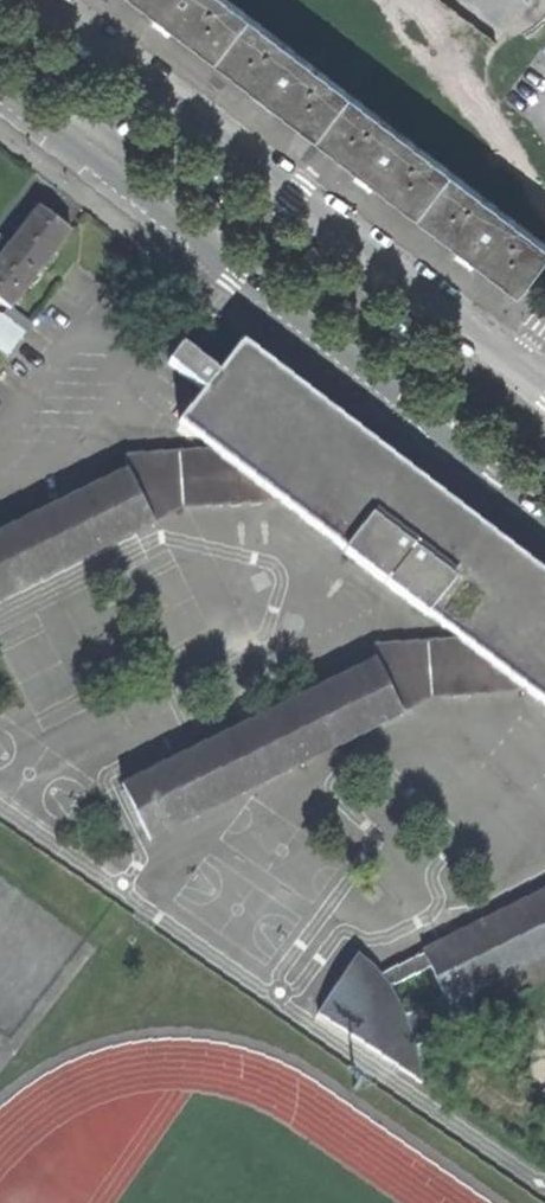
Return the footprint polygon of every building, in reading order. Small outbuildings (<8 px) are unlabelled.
[(544,251),(544,242),(235,0),(145,0),(164,15),(289,111),(364,170),(461,246),(516,288),(544,251)] [(10,306),(70,230),(55,218),(40,205),(0,256),(0,298),(10,306)] [(5,351),(24,335),(3,310),(0,313),(0,346),(5,351)] [(539,558),(322,396),(246,337),(219,371),(185,344),(170,362),(205,391),(181,421),(217,450),(126,454),(127,472),(0,534),(0,596),(187,503),(281,498),(463,638),(374,642),(374,655),(377,661),(126,784),(150,832),(433,692),(528,687),(544,700),(544,563),(539,558)] [(446,942),(469,991),(544,952),(544,893),(446,942)]
